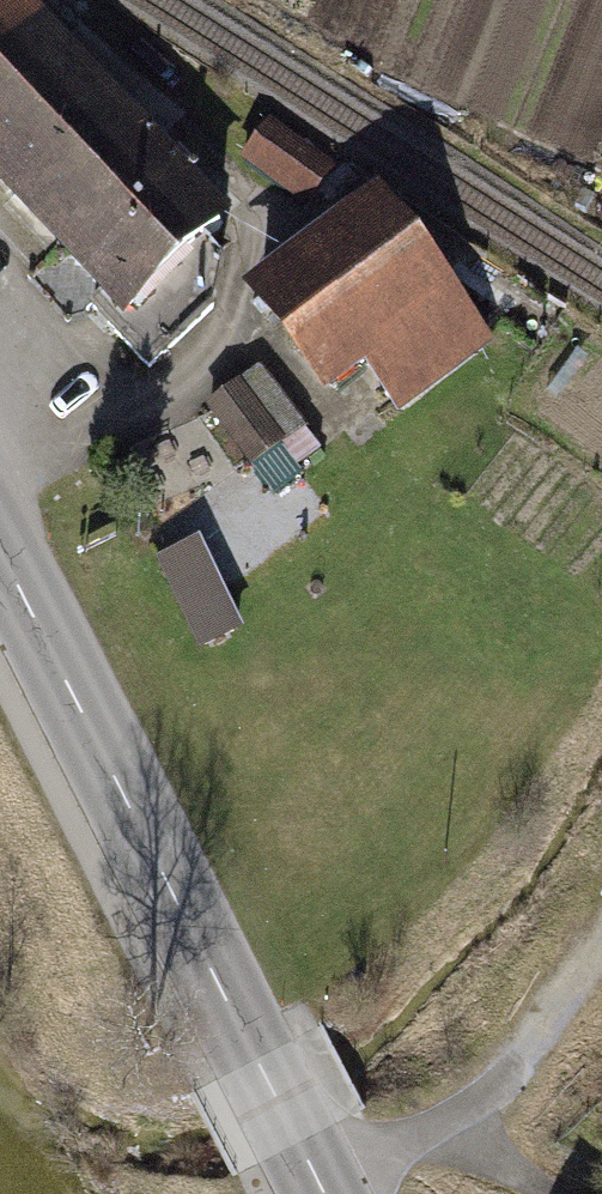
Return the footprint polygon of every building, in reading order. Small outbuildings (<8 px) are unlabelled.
[(69,237),(41,265),(110,333),(228,213),(9,0),(0,0),(0,170),(69,237)] [(333,179),(275,133),(245,171),(304,216),(333,179)] [(493,352),(385,198),(239,299),(319,415),(368,381),(395,420),(493,352)] [(208,514),(267,466),(223,412),(164,459),(208,514)] [(214,533),(169,550),(203,642),(248,625),(214,533)]
